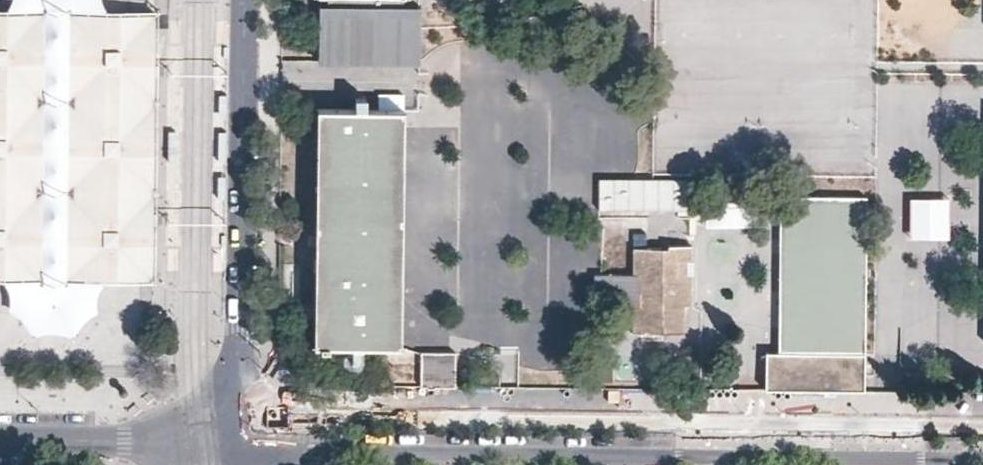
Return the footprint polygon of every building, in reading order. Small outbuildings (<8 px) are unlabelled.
[(422,9),(397,9),(397,0),(327,0),(327,6),(319,6),(318,61),(421,62),(422,9)] [(129,276),(148,276),(152,15),(0,13),(0,275),(129,276)] [(380,83),(380,66),(359,66),(359,83),(380,83)] [(386,79),(403,109),(419,99),(402,70),(386,79)] [(400,347),(404,112),(317,110),(314,347),(320,347),(320,350),(329,350),(329,347),(400,347)] [(696,216),(697,178),(616,178),(616,216),(696,216)] [(707,191),(707,228),(760,229),(760,191),(707,191)] [(949,238),(950,197),(910,196),(909,237),(949,238)] [(864,199),(779,197),(777,352),(762,353),(764,392),(863,393),(864,199)] [(691,245),(668,245),(668,248),(633,248),(633,275),(594,275),(594,307),(633,307),(633,333),(683,333),(683,306),(690,306),(691,275),(686,275),(676,275),(676,261),(686,261),(691,261),(691,245)] [(419,388),(454,388),(455,354),(420,353),(419,388)]
